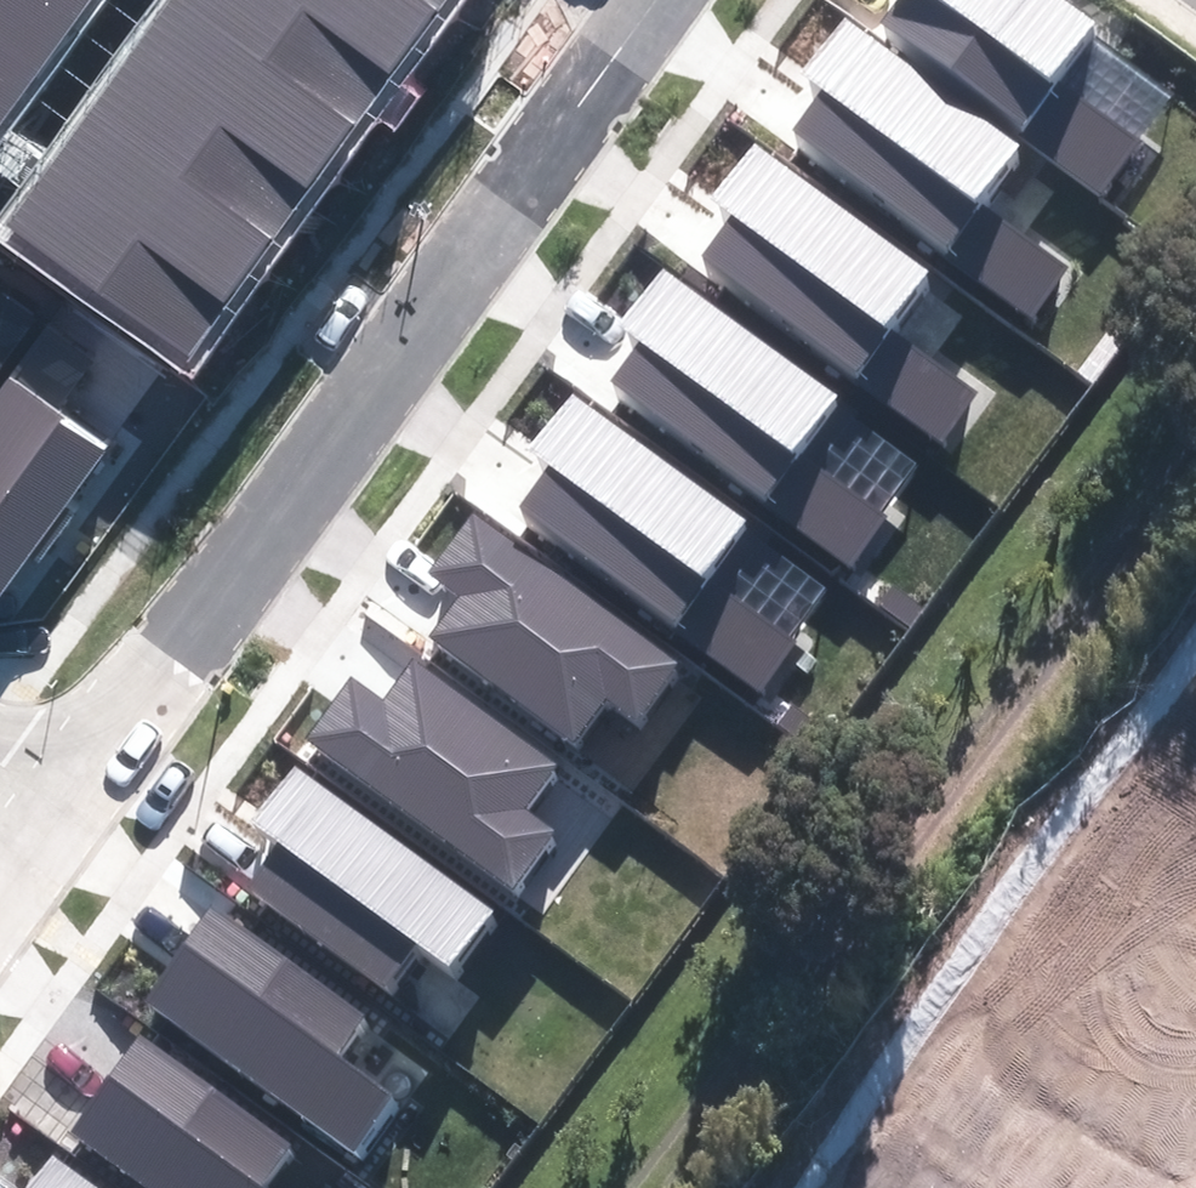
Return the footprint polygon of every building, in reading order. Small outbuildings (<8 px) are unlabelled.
[(186,376),(452,0),(166,0),(0,235),(0,246),(186,376)] [(95,0),(0,0),(0,134),(95,0)] [(880,19),(1106,193),(1178,101),(1086,30),(1091,24),(1059,0),(895,0),(880,19)] [(1019,155),(844,21),(805,72),(827,88),(793,133),(1033,317),(1070,269),(983,202),(1019,155)] [(928,281),(753,147),(713,198),(735,215),(701,259),(941,443),(979,395),(892,328),(928,281)] [(835,402),(660,268),(621,319),(643,336),(609,380),(849,564),(886,516),(799,449),(835,402)] [(11,381),(0,396),(0,587),(103,448),(11,381)] [(745,529),(569,395),(530,446),(552,463),(518,507),(758,691),(795,643),(708,576),(745,529)] [(677,664),(477,516),(434,574),(464,596),(435,636),(573,738),(605,695),(636,719),(677,664)] [(556,766),(413,659),(382,701),(354,680),(312,736),(512,885),(552,832),(523,810),(556,766)] [(490,912),(298,769),(256,824),(281,843),(250,885),(385,985),(417,942),(449,967),(490,912)] [(362,1018),(213,908),(145,999),(351,1152),(393,1097),(335,1054),(362,1018)] [(142,1036),(74,1128),(155,1187),(272,1187),(264,1182),(291,1147),(142,1036)] [(52,1158),(29,1187),(92,1187),(52,1158)]
